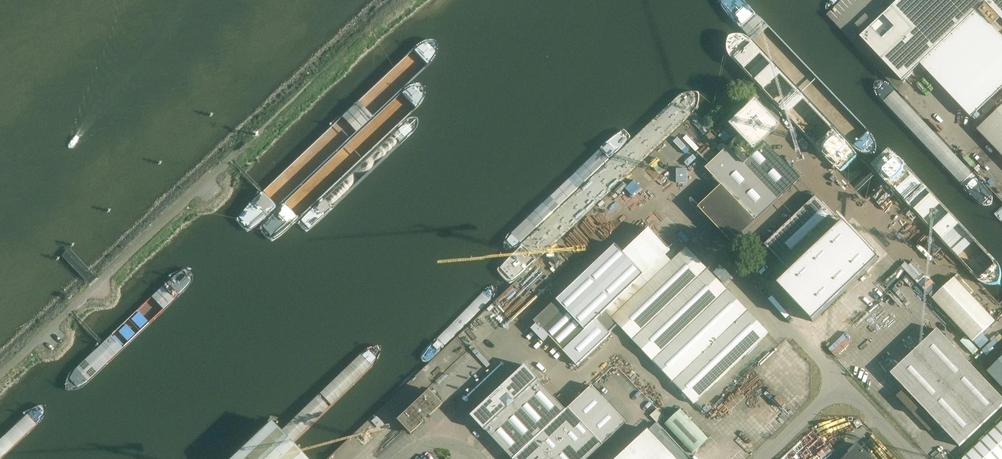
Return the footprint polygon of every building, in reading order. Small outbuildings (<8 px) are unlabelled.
[(860,37),(881,59),(902,82),(933,52),(936,50),(973,14),(985,3),(1001,21),(1001,0),(899,0),(891,8),(860,37)] [(740,136),(728,147),(778,200),(800,179),(764,141),(781,126),(756,99),(729,125),(740,136)] [(980,127),(977,129),(1001,156),(1001,106),(980,127)] [(778,200),(728,147),(705,168),(722,186),(698,208),(732,244),(778,200)] [(661,171),(643,189),(660,206),(678,187),(661,171)] [(816,196),(765,245),(790,272),(841,223),(816,196)] [(878,260),(843,223),(778,285),(813,322),(878,260)] [(555,301),(541,314),(534,321),(536,324),(531,329),(544,342),(550,336),(577,365),(611,334),(597,319),(670,250),(650,228),(623,254),(615,246),(556,302),(555,301)] [(727,290),(687,248),(612,319),(653,361),(727,290)] [(727,290),(653,361),(693,404),(768,333),(727,290)] [(891,374),(921,406),(920,408),(915,403),(910,397),(902,405),(907,411),(924,428),(932,420),(927,416),(929,414),(960,447),(1001,406),(1001,398),(937,330),(891,374)] [(988,372),(1001,387),(1001,358),(988,372)] [(512,458),(514,458),(566,410),(539,381),(540,380),(526,366),(472,416),(485,431),(486,430),(512,458)] [(514,458),(588,458),(627,423),(592,386),(566,410),(514,458)] [(423,423),(422,421),(423,420),(425,421),(428,419),(426,417),(428,416),(429,417),(442,405),(428,390),(396,420),(410,435),(423,423)] [(681,410),(665,425),(692,454),(708,439),(681,410)] [(963,458),(1001,458),(1001,422),(963,458)] [(271,423),(232,458),(305,458),(271,423)] [(618,458),(674,458),(648,431),(618,458)] [(726,458),(744,458),(752,452),(744,443),(726,458)] [(842,458),(871,458),(857,445),(842,458)]
